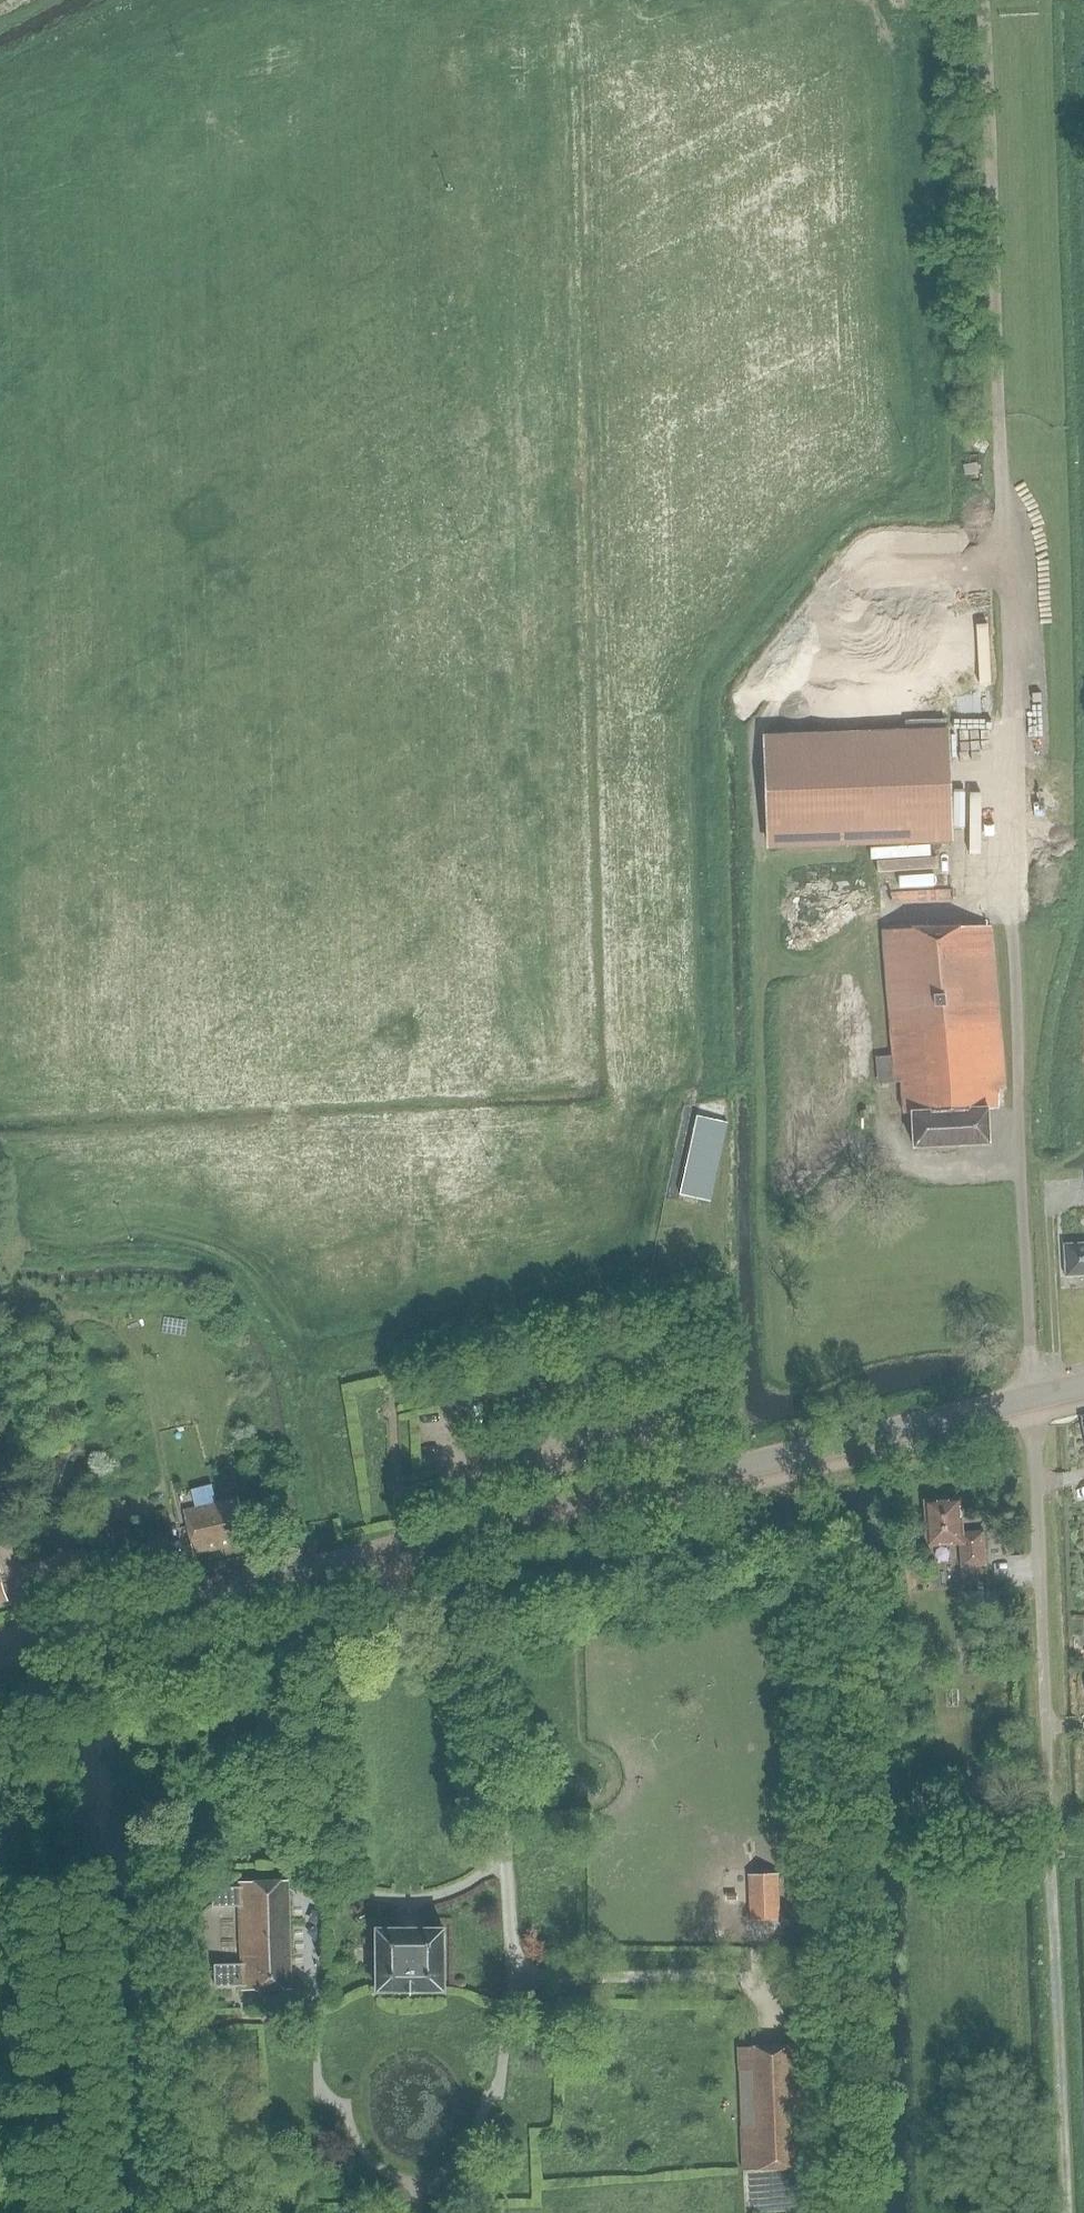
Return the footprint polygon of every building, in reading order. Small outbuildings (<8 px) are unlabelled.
[(906,728),(764,733),(768,845),(948,839),(944,726),(944,720),(906,721),(906,728)] [(931,841),(871,843),(871,855),(931,853),(931,841)] [(933,865),(871,870),(872,883),(934,878),(933,865)] [(996,1084),(1003,1083),(992,921),(883,929),(892,1057),(894,1080),(901,1080),(903,1112),(912,1111),(914,1146),(990,1141),(988,1105),(998,1104),(996,1084)] [(892,1057),(876,1058),(878,1085),(894,1084),(894,1080),(892,1057)] [(728,1124),(699,1117),(681,1195),(710,1201),(728,1124)] [(1083,1277),(1083,1243),(1064,1244),(1066,1277),(1083,1277)] [(246,1534),(256,1532),(250,1504),(240,1506),(237,1496),(184,1508),(195,1555),(248,1543),(246,1534)] [(960,1540),(961,1564),(985,1563),(984,1529),(959,1530),(958,1501),(927,1502),(930,1542),(960,1540)] [(85,1546),(56,1553),(60,1572),(90,1566),(85,1546)] [(288,1879),(239,1881),(239,1888),(212,1888),(213,1908),(240,1907),(242,1964),(214,1965),(215,1984),(242,1984),(242,1990),(291,1989),(288,1879)] [(752,1881),(754,1926),(781,1925),(779,1880),(752,1881)] [(444,1929),(379,1929),(378,1989),(444,1989),(444,1929)] [(804,2041),(738,2044),(739,2068),(753,2067),(756,2123),(742,2124),(744,2170),(810,2167),(804,2041)]
